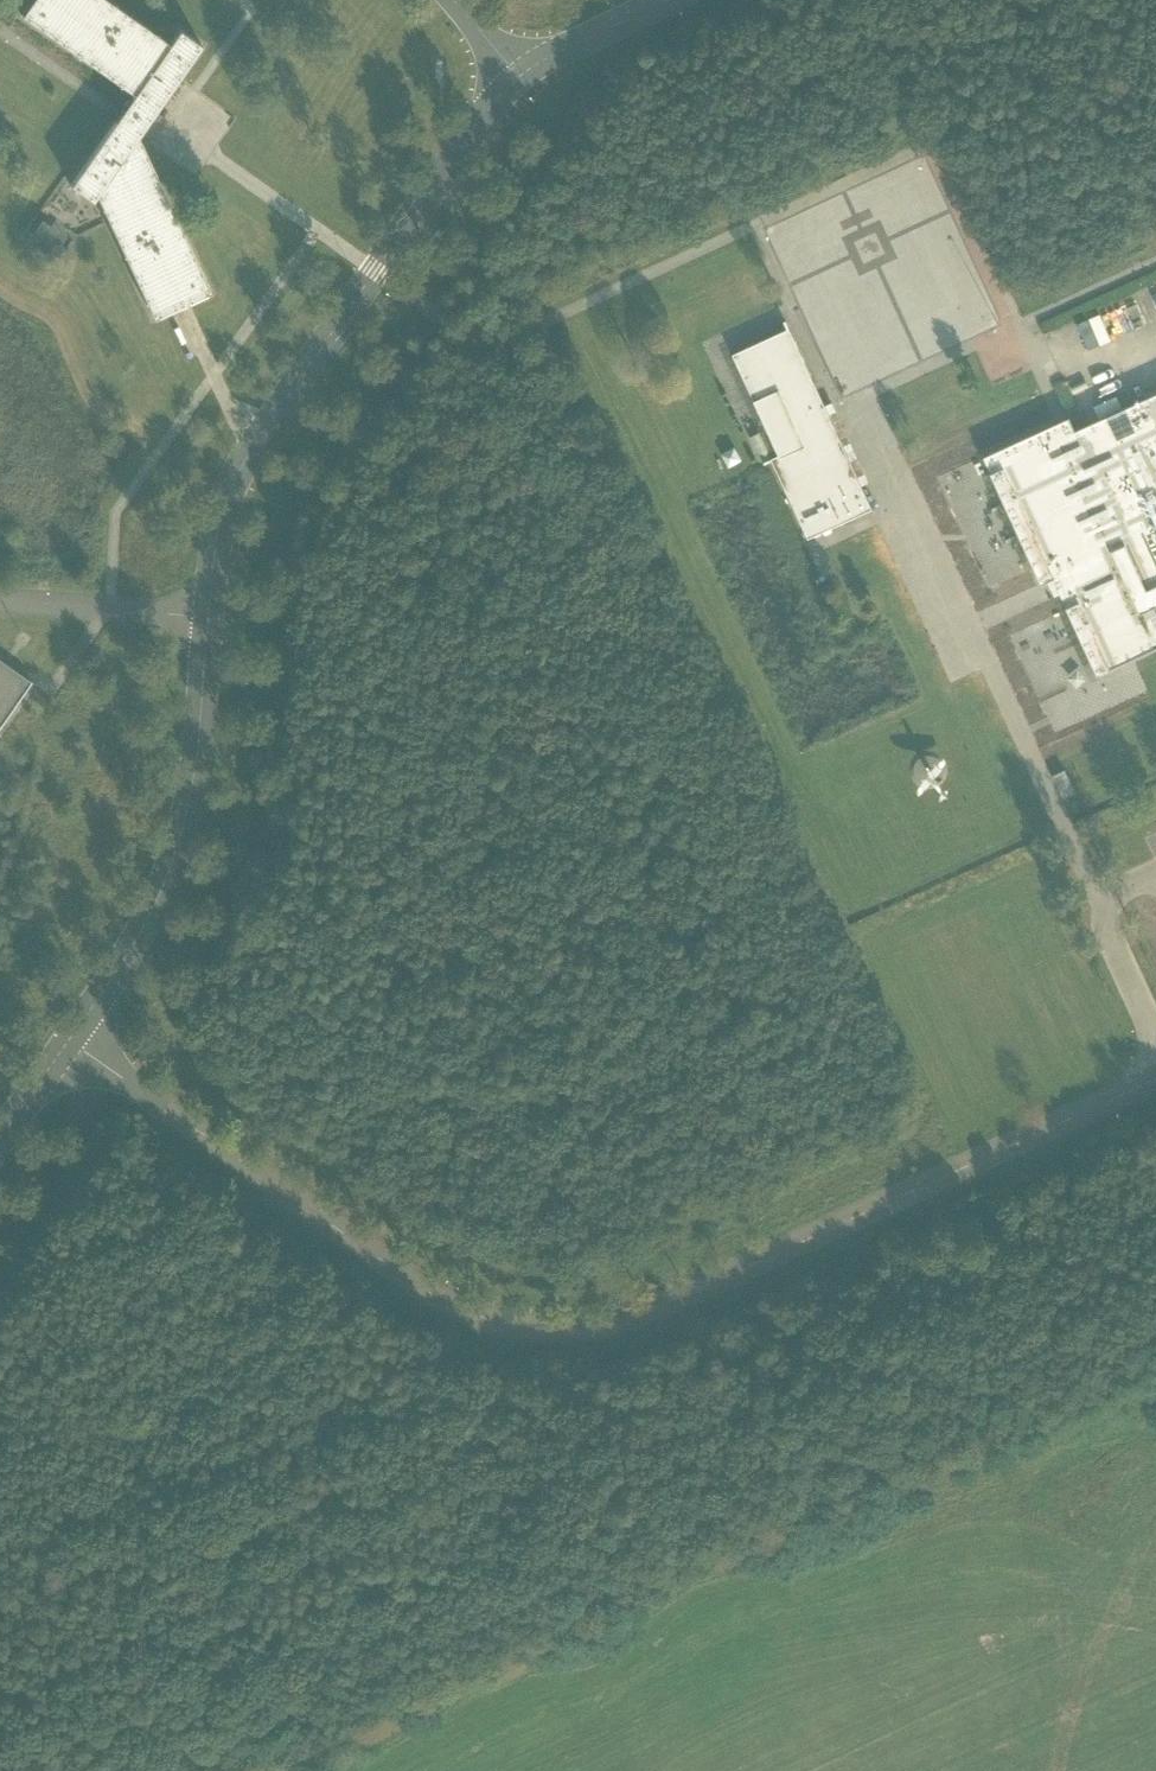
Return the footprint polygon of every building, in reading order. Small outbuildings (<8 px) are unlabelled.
[(21,16),(51,37),(134,95),(69,187),(92,203),(96,197),(152,321),(210,292),(138,136),(201,45),(179,29),(169,43),(108,0),(32,0),(21,16)] [(771,458),(808,538),(872,509),(785,318),(782,320),(786,328),(731,353),(778,453),(762,461),(763,462),(771,458)] [(1011,538),(1006,540),(1007,543),(1020,537),(1041,583),(1055,577),(1062,593),(1060,594),(1097,675),(1155,648),(1155,393),(1154,390),(1144,395),(1146,398),(1072,432),(1069,425),(1059,430),(1056,424),(1056,423),(984,456),(991,473),(1005,503),(992,509),(993,512),(1006,506),(1019,534),(1011,538)] [(1094,406),(1099,418),(1123,407),(1117,395),(1094,406)] [(31,682),(0,660),(0,726),(31,682)]
